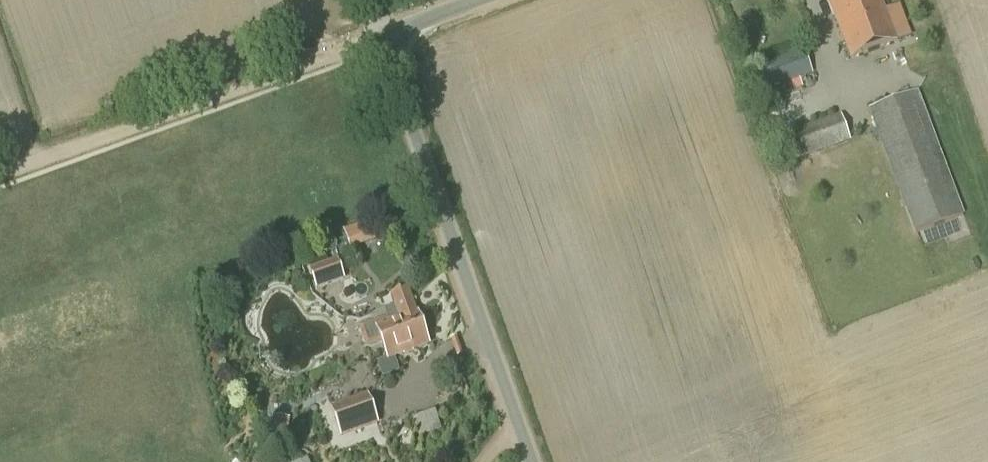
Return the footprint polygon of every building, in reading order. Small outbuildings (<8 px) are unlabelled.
[(897,42),(881,0),(829,0),(851,59),(897,42)] [(767,92),(813,75),(803,49),(757,66),(767,92)] [(915,234),(964,215),(918,91),(869,110),(915,234)] [(768,134),(783,129),(778,114),(763,119),(768,134)] [(782,166),(850,141),(841,117),(773,142),(782,166)] [(351,245),(365,240),(359,224),(345,230),(351,245)] [(315,291),(345,280),(338,260),(308,270),(315,291)] [(366,349),(383,343),(389,361),(429,346),(417,312),(416,312),(408,290),(392,296),(396,307),(386,310),(390,322),(379,326),(377,319),(358,326),(366,349)] [(340,438),(379,425),(368,394),(330,408),(340,438)] [(275,414),(272,430),(287,434),(291,418),(275,414)]
